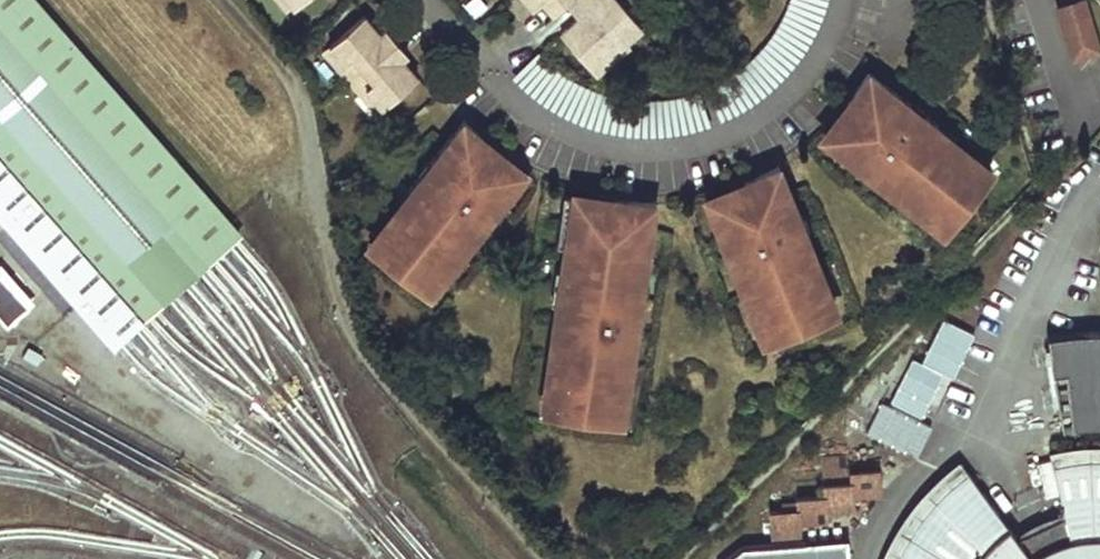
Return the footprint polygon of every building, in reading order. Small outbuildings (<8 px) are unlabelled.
[(145,320),(150,314),(174,294),(191,279),(206,266),(221,253),(236,239),(245,231),(42,0),(0,0),(0,155),(145,320)] [(282,11),(289,5),(285,0),(273,0),(282,11)] [(549,11),(560,1),(562,0),(538,0),(549,11)] [(615,0),(575,0),(582,8),(573,16),(556,31),(584,63),(607,44),(611,49),(623,40),(638,27),(615,0)] [(560,1),(573,16),(582,8),(575,0),(562,0),(560,1)] [(783,6),(780,12),(777,19),(773,26),(769,33),(765,39),(758,47),(751,55),(743,62),(736,68),(729,73),(722,77),(715,81),(705,86),(718,119),(742,106),(774,82),(800,50),(820,7),(822,0),(786,0),(783,6)] [(1056,6),(1072,60),(1099,51),(1084,0),(1076,0),(1056,6)] [(359,14),(323,44),(339,63),(342,60),(363,83),(360,86),(375,105),(411,74),(396,57),(401,53),(379,27),(374,32),(359,14)] [(607,44),(584,63),(591,72),(626,43),(623,40),(611,49),(607,44)] [(323,44),(316,50),(368,111),(375,105),(360,86),(363,83),(342,60),(339,63),(323,44)] [(707,124),(696,89),(689,91),(682,93),(676,95),(668,96),(659,97),(650,98),(642,97),(632,97),(622,95),(613,93),(604,91),(595,87),(588,85),(580,81),(571,76),(565,72),(559,68),(553,63),(547,57),(540,51),(510,77),(532,98),(554,112),(581,124),(611,130),(642,133),(683,129),(707,124)] [(843,104),(821,133),(844,151),(849,144),(861,154),(855,160),(854,162),(885,186),(889,181),(898,188),(896,190),(900,193),(932,219),(940,208),(947,213),(949,211),(974,179),(978,175),(970,168),(978,158),(945,135),(941,132),(940,134),(930,125),(934,121),(918,108),(914,112),(904,105),(907,100),(864,66),(845,97),(857,107),(853,112),(843,104)] [(914,112),(918,108),(920,104),(910,96),(907,100),(904,105),(914,112)] [(383,240),(376,249),(381,252),(412,276),(415,279),(422,270),(432,278),(456,247),(460,242),(458,240),(465,232),(472,237),(495,205),(492,203),(485,198),(495,185),(503,191),(519,172),(489,148),(482,157),(478,153),(487,141),(458,116),(426,158),(431,163),(423,175),(417,170),(404,186),(411,191),(404,199),(402,197),(398,202),(374,234),(383,240)] [(940,134),(941,132),(945,135),(948,131),(934,121),(930,125),(940,134)] [(849,144),(844,151),(855,160),(861,154),(849,144)] [(431,163),(426,158),(422,155),(413,167),(417,170),(423,175),(431,163)] [(970,168),(978,175),(974,179),(979,183),(990,167),(978,158),(970,168)] [(736,185),(704,197),(714,223),(722,219),(728,235),(721,239),(719,239),(734,274),(740,272),(744,282),(742,284),(744,289),(759,325),(768,321),(772,330),(777,327),(814,312),(819,310),(815,302),(826,297),(811,261),(809,256),(806,257),(802,246),(808,244),(801,225),(794,227),(790,215),(796,213),(774,161),(741,180),(746,194),(741,196),(736,185)] [(889,181),(885,186),(898,197),(900,193),(896,190),(898,188),(889,181)] [(495,185),(485,198),(492,203),(503,191),(495,185)] [(411,191),(404,186),(394,199),(398,202),(402,197),(404,199),(411,191)] [(596,196),(560,191),(556,221),(564,223),(561,242),(557,268),(564,269),(558,318),(550,317),(549,331),(556,332),(553,349),(547,395),(558,397),(556,408),(562,409),(598,414),(604,416),(606,404),(616,405),(623,358),(625,344),(631,344),(633,327),(628,326),(629,313),(635,314),(640,279),(634,279),(638,248),(644,249),(652,198),(610,196),(609,209),(594,207),(596,196)] [(954,215),(949,211),(947,213),(940,208),(932,219),(944,228),(954,215)] [(794,227),(801,225),(805,223),(801,211),(796,213),(790,215),(794,227)] [(722,219),(714,223),(721,239),(728,235),(722,219)] [(564,223),(556,221),(553,241),(561,242),(564,223)] [(458,240),(460,242),(456,247),(461,251),(472,237),(465,232),(458,240)] [(383,240),(374,234),(364,248),(377,258),(381,252),(376,249),(383,240)] [(806,257),(809,256),(811,261),(815,259),(808,244),(802,246),(806,257)] [(634,279),(640,279),(645,280),(649,250),(644,249),(638,248),(634,279)] [(564,269),(557,268),(552,267),(545,316),(550,317),(558,318),(564,269)] [(422,270),(415,279),(412,276),(407,281),(421,292),(432,278),(422,270)] [(740,272),(734,274),(740,290),(744,289),(742,284),(744,282),(740,272)] [(815,302),(819,310),(814,312),(817,318),(831,312),(826,297),(815,302)] [(628,326),(633,327),(639,328),(640,315),(635,314),(629,313),(628,326)] [(938,317),(921,361),(904,354),(886,402),(922,416),(939,372),(954,377),(972,330),(938,317)] [(768,321),(759,325),(765,340),(780,334),(777,327),(772,330),(768,321)] [(556,332),(549,331),(546,347),(553,349),(556,332)] [(1076,332),(1047,335),(1061,426),(1072,425),(1072,421),(1088,419),(1099,419),(1099,332),(1076,332)] [(558,397),(547,395),(544,412),(561,415),(562,409),(556,408),(558,397)] [(863,433),(917,455),(930,422),(876,401),(863,433)] [(604,416),(598,414),(597,420),(614,423),(616,405),(606,404),(604,416)] [(1085,449),(1068,451),(1049,455),(1063,512),(1037,521),(1014,535),(962,463),(943,478),(928,492),(911,513),(895,537),(885,558),(1033,558),(1035,557),(1054,547),(1073,541),(1094,539),(1099,539),(1099,449),(1085,449)] [(826,501),(880,493),(876,473),(823,482),(826,501)] [(798,494),(799,521),(824,520),(823,493),(798,494)] [(767,509),(770,540),(800,536),(796,505),(767,509)] [(835,540),(726,544),(726,558),(836,558),(835,540)]
